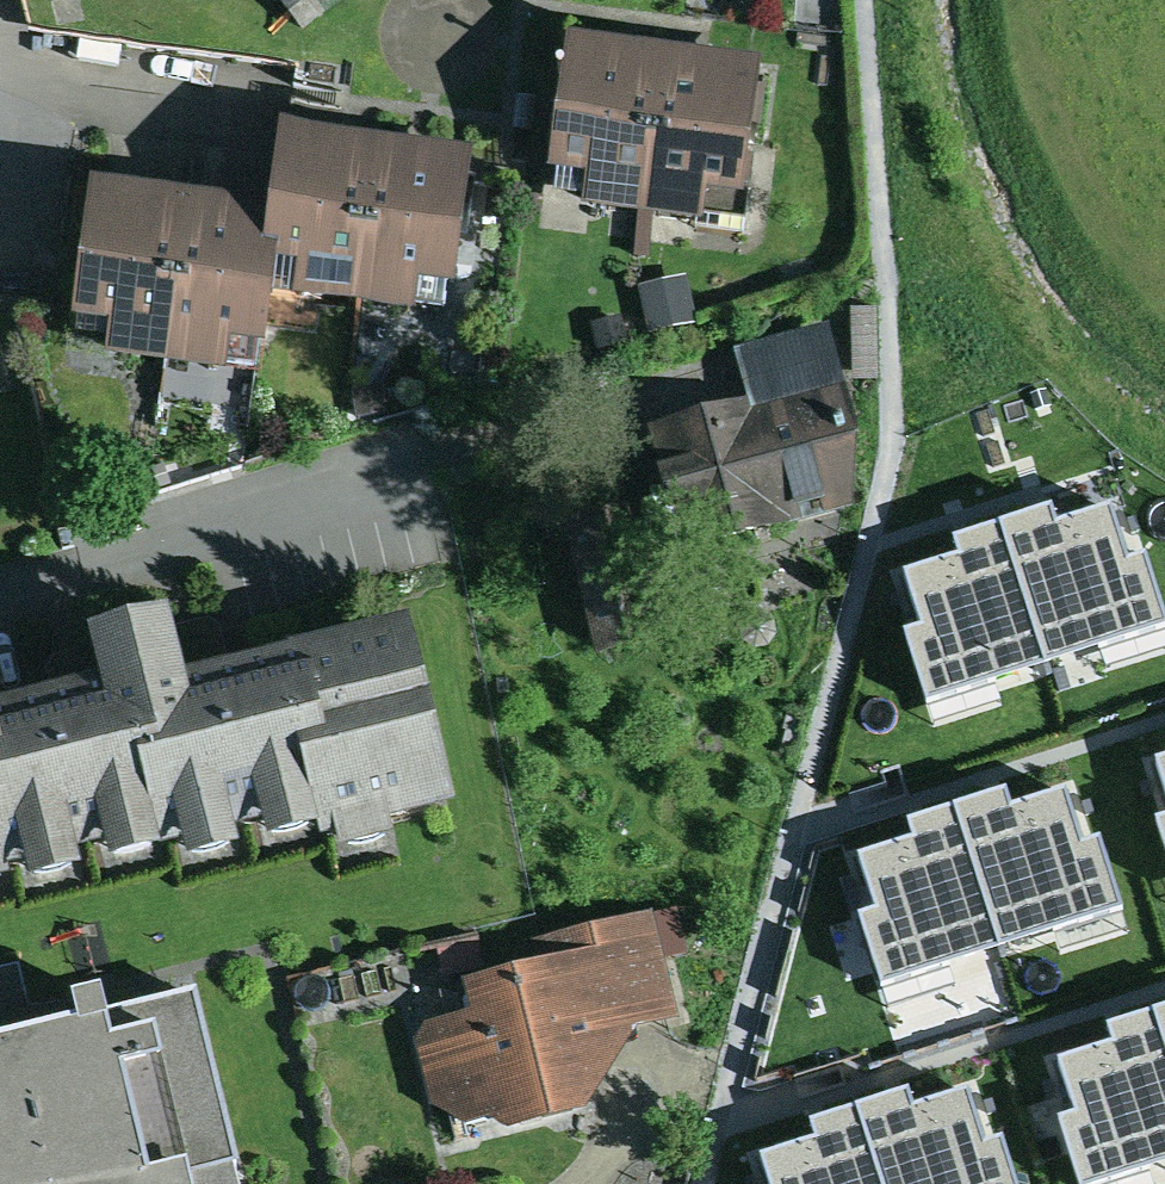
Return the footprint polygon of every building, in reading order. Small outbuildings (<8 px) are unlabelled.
[(669,60),(569,47),(551,185),(588,190),(584,220),(647,228),(669,60)] [(763,73),(669,60),(647,228),(705,234),(708,208),(745,213),(763,73)] [(535,98),(514,96),(510,127),(531,130),(535,98)] [(377,151),(281,137),(267,224),(261,267),(279,269),(277,278),(300,281),(297,305),(353,313),(377,151)] [(473,164),(377,151),(353,313),(414,323),(418,298),(453,303),(473,164)] [(190,214),(90,200),(73,335),(113,340),(109,367),(167,376),(190,214)] [(267,224),(190,214),(167,376),(228,384),(232,358),(266,363),(277,278),(279,269),(261,267),(267,224)] [(687,275),(638,285),(647,326),(696,316),(687,275)] [(878,314),(851,314),(851,384),(878,384),(878,314)] [(624,321),(591,327),(597,359),(630,353),(624,321)] [(733,356),(748,413),(843,387),(828,331),(733,356)] [(748,413),(647,438),(673,561),(854,516),(856,450),(843,387),(748,413)] [(383,391),(354,396),(359,422),(387,417),(383,391)] [(632,519),(566,533),(594,669),(661,655),(632,519)] [(1111,520),(1007,552),(1041,660),(1144,627),(1111,520)] [(1041,660),(1007,552),(910,581),(942,690),(1041,660)] [(26,895),(30,911),(86,897),(80,874),(100,869),(106,897),(165,883),(162,868),(180,864),(186,889),(242,875),(236,850),(260,845),(267,871),(337,854),(341,870),(392,857),(388,840),(453,824),(409,641),(185,694),(173,642),(87,662),(97,704),(0,727),(0,901),(26,895)] [(1154,757),(1164,794),(1164,754),(1154,757)] [(1058,792),(955,824),(988,932),(1092,900),(1058,792)] [(988,932),(955,824),(858,853),(890,962),(988,932)] [(427,1031),(416,1045),(431,1109),(465,1131),(491,1130),(510,1142),(583,1126),(635,1035),(675,1021),(651,920),(526,950),(535,979),(467,993),(473,1022),(427,1031)] [(75,1046),(70,1018),(28,1010),(19,971),(0,977),(0,1065),(75,1046)] [(0,1065),(0,1183),(238,1183),(198,1010),(107,1031),(102,1013),(70,1018),(75,1046),(0,1065)] [(1159,1038),(1062,1067),(1094,1176),(1164,1154),(1164,1056),(1159,1038)] [(861,1126),(879,1183),(993,1183),(964,1093),(861,1126)] [(861,1126),(764,1154),(773,1183),(879,1183),(861,1126)]
